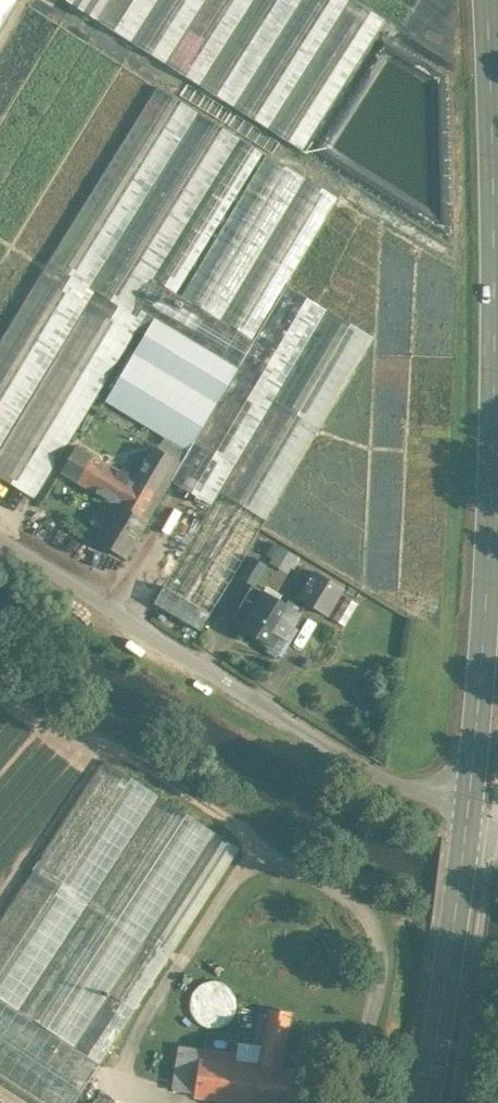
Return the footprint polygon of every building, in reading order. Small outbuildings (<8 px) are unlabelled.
[(17,0),(0,0),(0,28),(17,0)] [(96,19),(108,0),(65,0),(96,19)] [(96,19),(96,20),(234,107),(302,0),(108,0),(96,19)] [(234,107),(303,150),(385,20),(354,0),(302,0),(234,107)] [(44,268),(0,341),(0,478),(34,499),(136,330),(144,335),(104,401),(188,452),(339,199),(305,178),(220,319),(215,316),(299,175),(266,155),(181,296),(176,293),(263,153),(157,87),(44,268)] [(301,283),(179,487),(204,501),(326,298),(301,283)] [(328,310),(163,587),(153,604),(200,632),(210,615),(210,614),(374,337),(328,310)] [(128,477),(76,446),(60,472),(117,506),(97,541),(125,558),(157,504),(151,501),(155,494),(158,496),(158,495),(138,483),(133,480),(135,477),(130,474),(128,477)] [(178,461),(157,449),(138,483),(158,495),(178,461)] [(191,505),(158,562),(168,568),(202,511),(191,505)] [(266,565),(253,557),(240,579),(252,586),(253,586),(266,565)] [(344,589),(315,572),(298,598),(327,616),(344,589)] [(301,614),(263,591),(263,592),(253,586),(252,586),(233,616),(234,622),(242,626),(241,629),(256,638),(255,639),(267,647),(264,651),(276,658),(281,657),(290,642),(285,639),(301,614)] [(345,597),(333,619),(344,626),(357,603),(345,597)] [(104,760),(0,920),(0,1076),(42,1102),(74,1102),(239,849),(104,760)] [(229,1021),(226,981),(195,983),(198,1024),(229,1021)] [(291,1012),(268,1009),(260,1058),(255,1057),(254,1064),(281,1068),(291,1012)] [(201,1048),(179,1045),(173,1089),(194,1093),(200,1057),(201,1048)] [(237,1053),(201,1048),(200,1057),(235,1062),(237,1053)] [(235,1062),(200,1057),(194,1093),(194,1097),(229,1102),(235,1062)] [(235,1062),(229,1102),(238,1102),(280,1102),(284,1069),(281,1068),(254,1064),(235,1062)] [(284,1069),(280,1102),(313,1102),(316,1073),(284,1069)]
